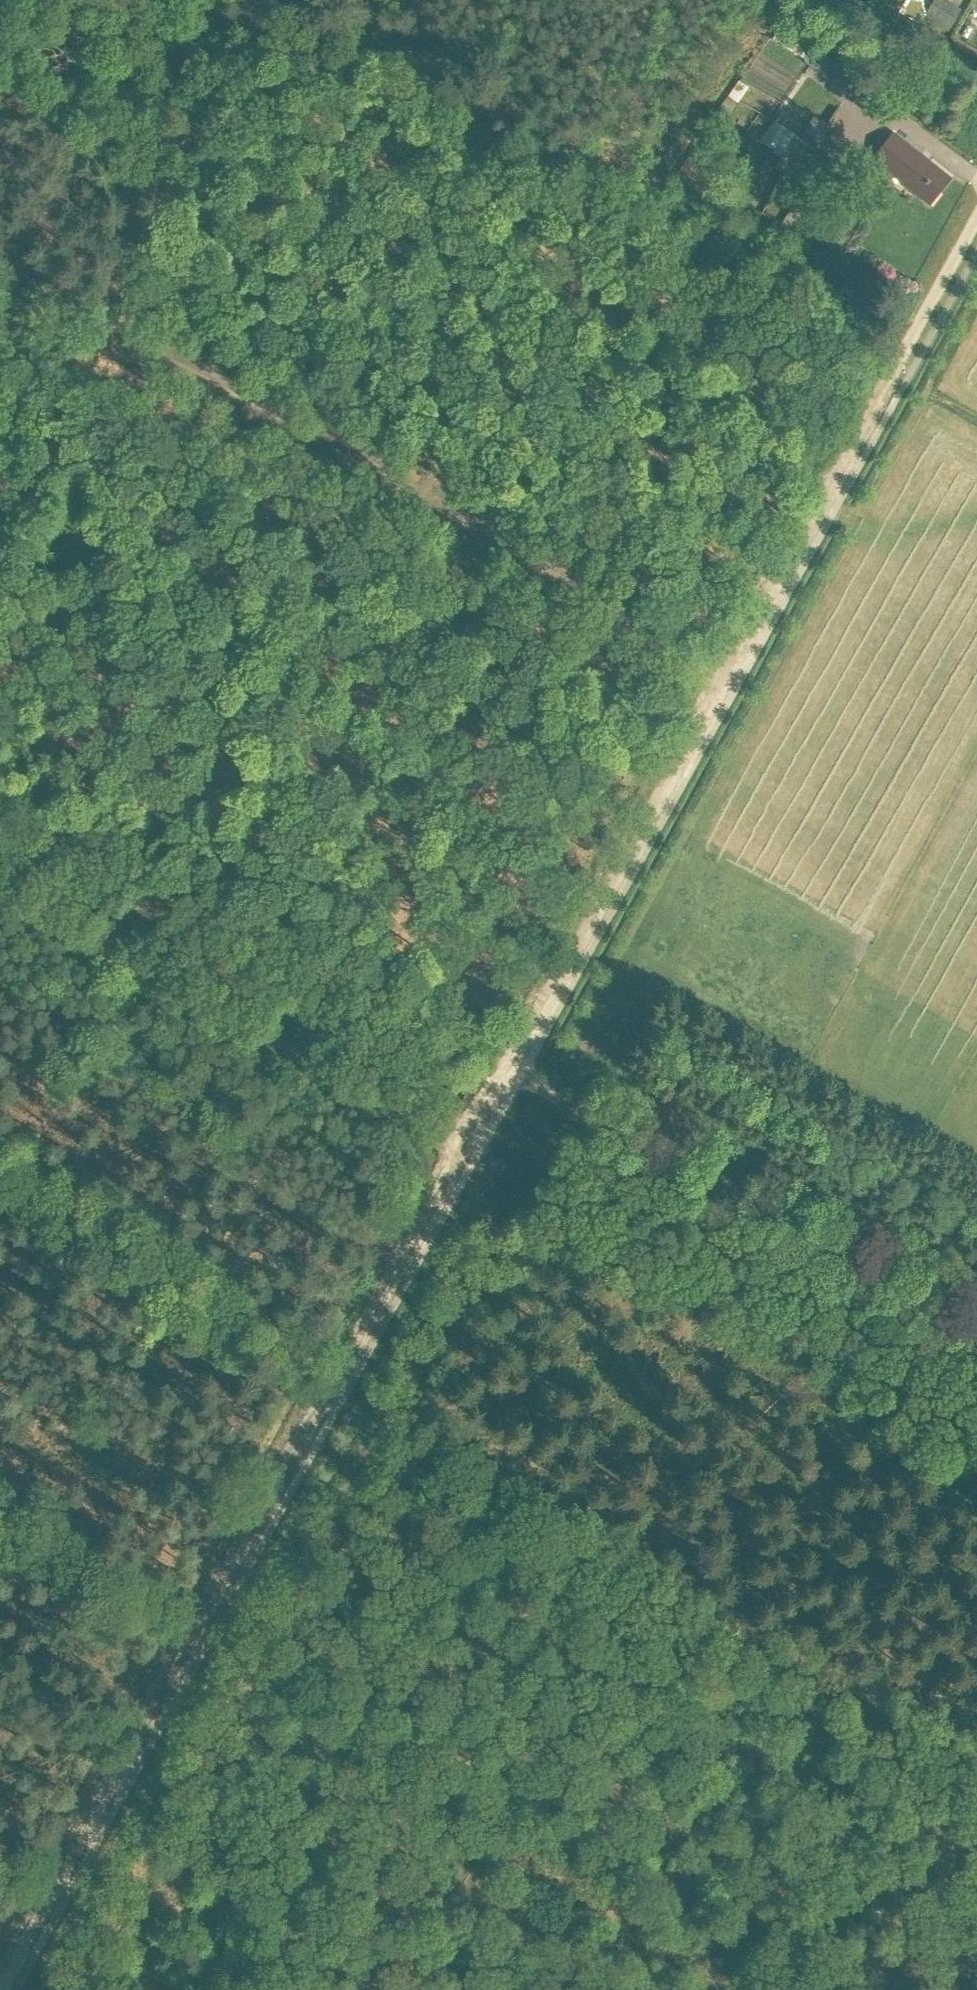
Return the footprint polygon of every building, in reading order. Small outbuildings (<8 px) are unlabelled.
[(960,9),(944,0),(933,0),(925,14),(949,28),(960,9)] [(808,186),(783,224),(789,228),(812,193),(828,163),(813,154),(828,125),(811,116),(806,125),(779,111),(762,142),(781,154),(775,165),(808,186)] [(950,180),(907,147),(892,135),(875,156),(914,188),(912,191),(930,205),(950,180)]
